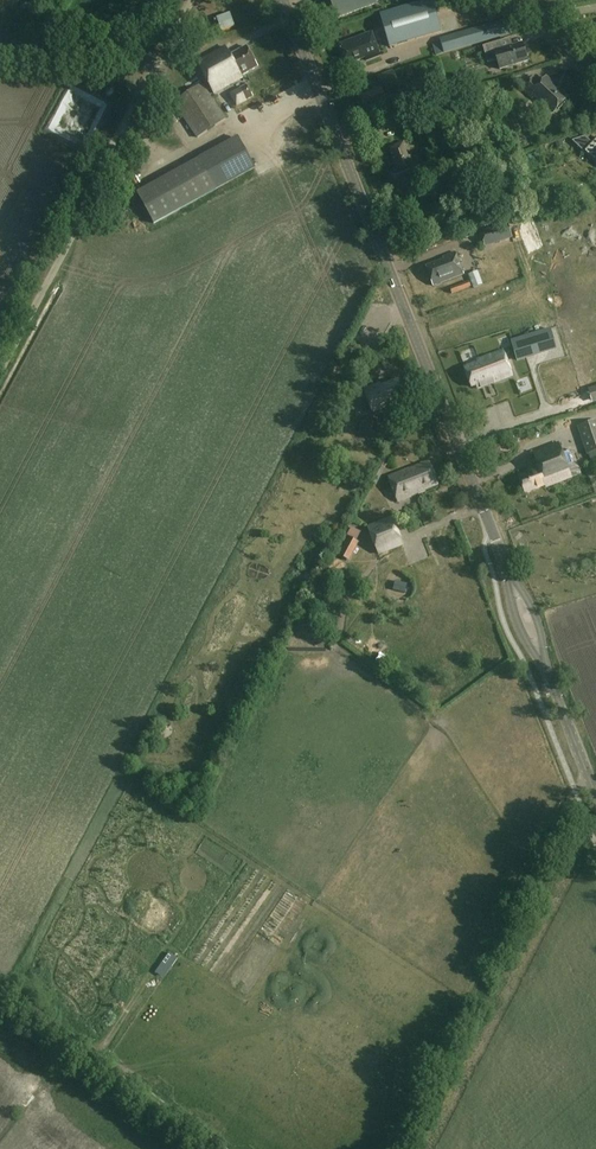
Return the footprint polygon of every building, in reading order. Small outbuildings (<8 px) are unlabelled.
[(376,0),(330,0),(337,20),(378,4),(376,0)] [(433,0),(430,0),(381,14),(391,48),(443,33),(433,0)] [(440,40),(440,42),(432,44),(436,56),(516,32),(510,20),(440,40)] [(381,55),(373,33),(341,45),(348,65),(366,58),(367,61),(381,55)] [(502,49),(500,42),(484,47),(489,63),(498,60),(500,69),(529,61),(523,43),(502,49)] [(259,67),(247,46),(231,55),(226,47),(198,62),(215,93),(243,78),(242,76),(259,67)] [(568,98),(547,78),(541,84),(534,78),(524,89),(533,98),(536,97),(544,104),(536,113),(545,121),(553,113),(554,113),(568,98)] [(227,119),(205,84),(175,103),(198,138),(227,119)] [(255,97),(248,85),(232,94),(239,106),(255,97)] [(177,128),(183,124),(175,112),(169,116),(177,128)] [(256,169),(238,137),(138,193),(155,224),(256,169)] [(592,143),(585,137),(573,141),(595,162),(595,139),(592,143)] [(411,162),(404,143),(390,149),(397,167),(389,171),(397,192),(421,182),(413,161),(411,162)] [(507,223),(491,227),(496,243),(512,239),(507,223)] [(464,274),(456,252),(444,257),(445,259),(426,266),(433,286),(464,274)] [(489,281),(485,269),(469,275),(473,289),(483,285),(482,283),(489,281)] [(471,288),(469,282),(450,288),(452,294),(471,288)] [(555,347),(550,331),(512,342),(517,362),(545,353),(545,351),(555,347)] [(513,375),(504,351),(491,355),(477,360),(478,362),(465,367),(473,387),(477,385),(478,388),(513,375)] [(555,376),(552,367),(517,378),(520,388),(555,376)] [(406,401),(399,382),(382,389),(380,386),(364,392),(373,414),(406,401)] [(390,433),(373,415),(358,429),(374,447),(390,433)] [(578,427),(587,455),(595,452),(595,421),(578,427)] [(563,453),(559,444),(533,453),(539,469),(519,476),(525,493),(546,486),(546,487),(581,474),(572,450),(563,453)] [(438,484),(430,464),(409,472),(408,470),(389,478),(398,501),(425,490),(425,489),(438,484)] [(404,545),(393,516),(367,526),(379,555),(404,545)] [(350,537),(340,555),(353,562),(362,543),(350,537)] [(439,537),(431,539),(436,553),(443,551),(439,537)]
